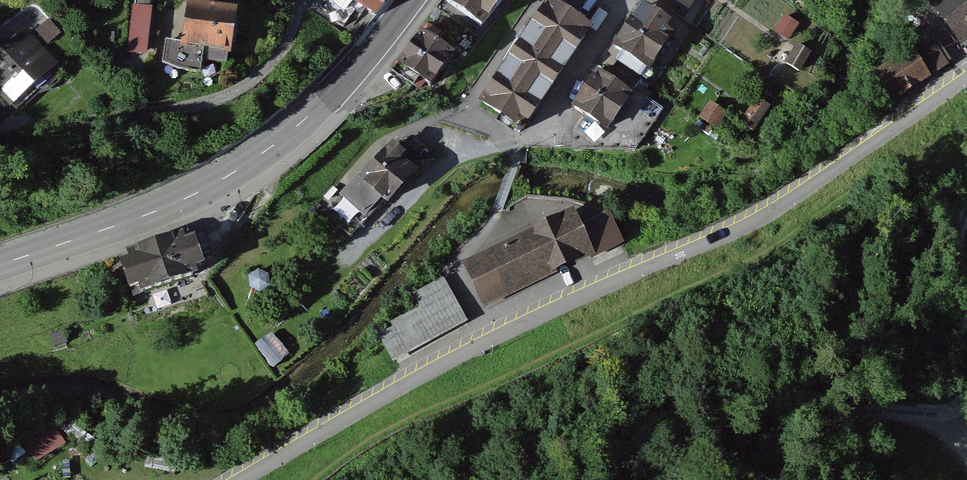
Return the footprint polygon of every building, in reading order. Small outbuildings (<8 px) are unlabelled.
[(377,14),(387,0),(356,0),(377,14)] [(506,8),(494,0),(455,0),(453,3),(491,29),(506,8)] [(555,0),(552,0),(485,100),(534,133),(602,31),(555,0)] [(506,8),(512,0),(494,0),(506,8)] [(703,15),(711,0),(679,0),(703,15)] [(935,6),(966,46),(966,0),(943,0),(935,6)] [(686,28),(644,4),(618,49),(660,73),(686,28)] [(234,12),(181,6),(176,52),(229,57),(234,12)] [(150,10),(133,8),(128,53),(145,55),(150,10)] [(800,24),(787,18),(778,34),(791,41),(800,24)] [(0,59),(0,130),(1,131),(67,65),(31,28),(0,59)] [(464,57),(426,30),(402,65),(440,91),(464,57)] [(943,65),(926,42),(880,74),(896,98),(943,65)] [(813,55),(799,48),(790,67),(804,73),(813,55)] [(641,95),(601,70),(576,110),(617,135),(641,95)] [(772,106),(757,97),(743,121),(758,130),(772,106)] [(728,113),(712,101),(700,118),(716,130),(728,113)] [(399,139),(367,177),(362,172),(341,198),(367,220),(387,195),(400,207),(427,175),(418,167),(424,160),(399,139)] [(576,212),(469,260),(487,302),(623,242),(609,212),(582,224),(576,212)] [(193,233),(120,257),(132,294),(205,270),(193,233)] [(423,307),(379,328),(394,358),(464,324),(440,275),(413,288),(423,307)]
